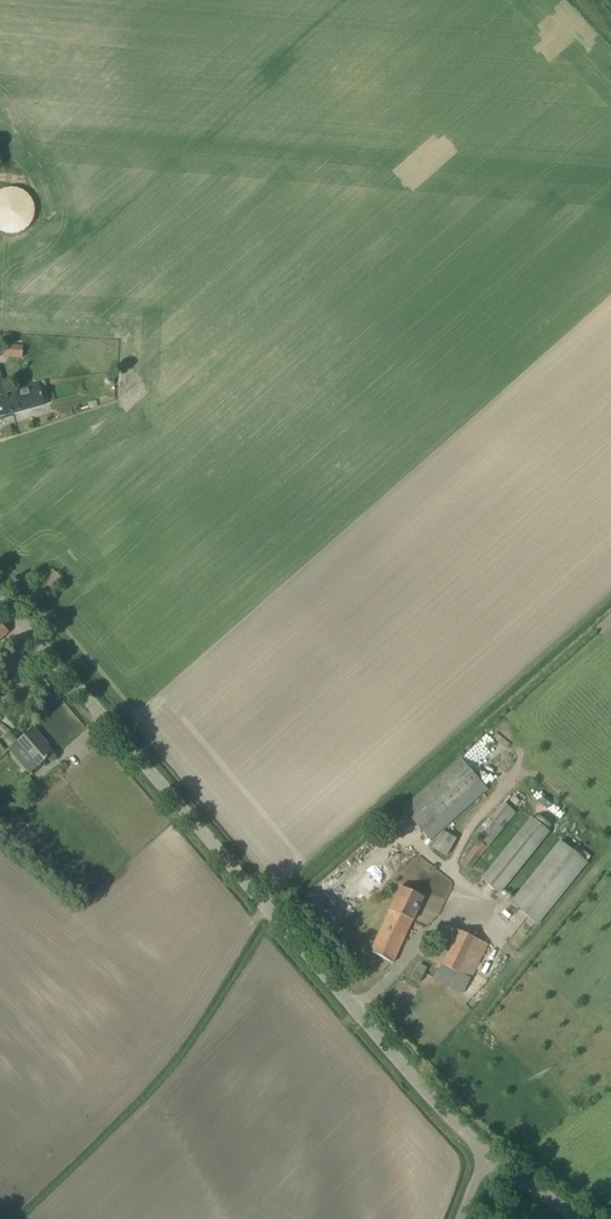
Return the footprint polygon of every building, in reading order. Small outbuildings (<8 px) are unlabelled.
[(0,232),(6,234),(12,235),(18,234),(24,231),(29,227),(32,222),(34,217),(35,210),(34,205),(32,199),(28,195),(23,191),(17,189),(12,188),(5,189),(1,191),(0,191),(0,232)] [(22,346),(0,344),(0,355),(4,355),(21,357),(22,346)] [(4,394),(0,395),(0,416),(44,403),(39,384),(4,394)] [(49,561),(26,583),(38,597),(62,575),(49,561)] [(9,632),(0,623),(0,639),(9,632)] [(37,767),(38,766),(52,754),(42,742),(44,740),(33,728),(16,743),(37,767)] [(423,832),(430,826),(437,834),(474,801),(467,793),(481,781),(460,758),(402,808),(423,832)] [(461,862),(470,870),(516,813),(504,803),(489,820),(487,818),(473,836),(479,841),(461,862)] [(500,894),(550,832),(531,817),(482,879),(500,894)] [(588,864),(560,841),(510,902),(539,925),(588,864)] [(393,962),(424,897),(400,886),(370,951),(393,962)] [(463,993),(484,950),(487,944),(457,931),(434,979),(463,993)] [(419,965),(414,973),(422,977),(426,969),(419,965)] [(422,977),(414,973),(412,979),(420,982),(422,977)]
